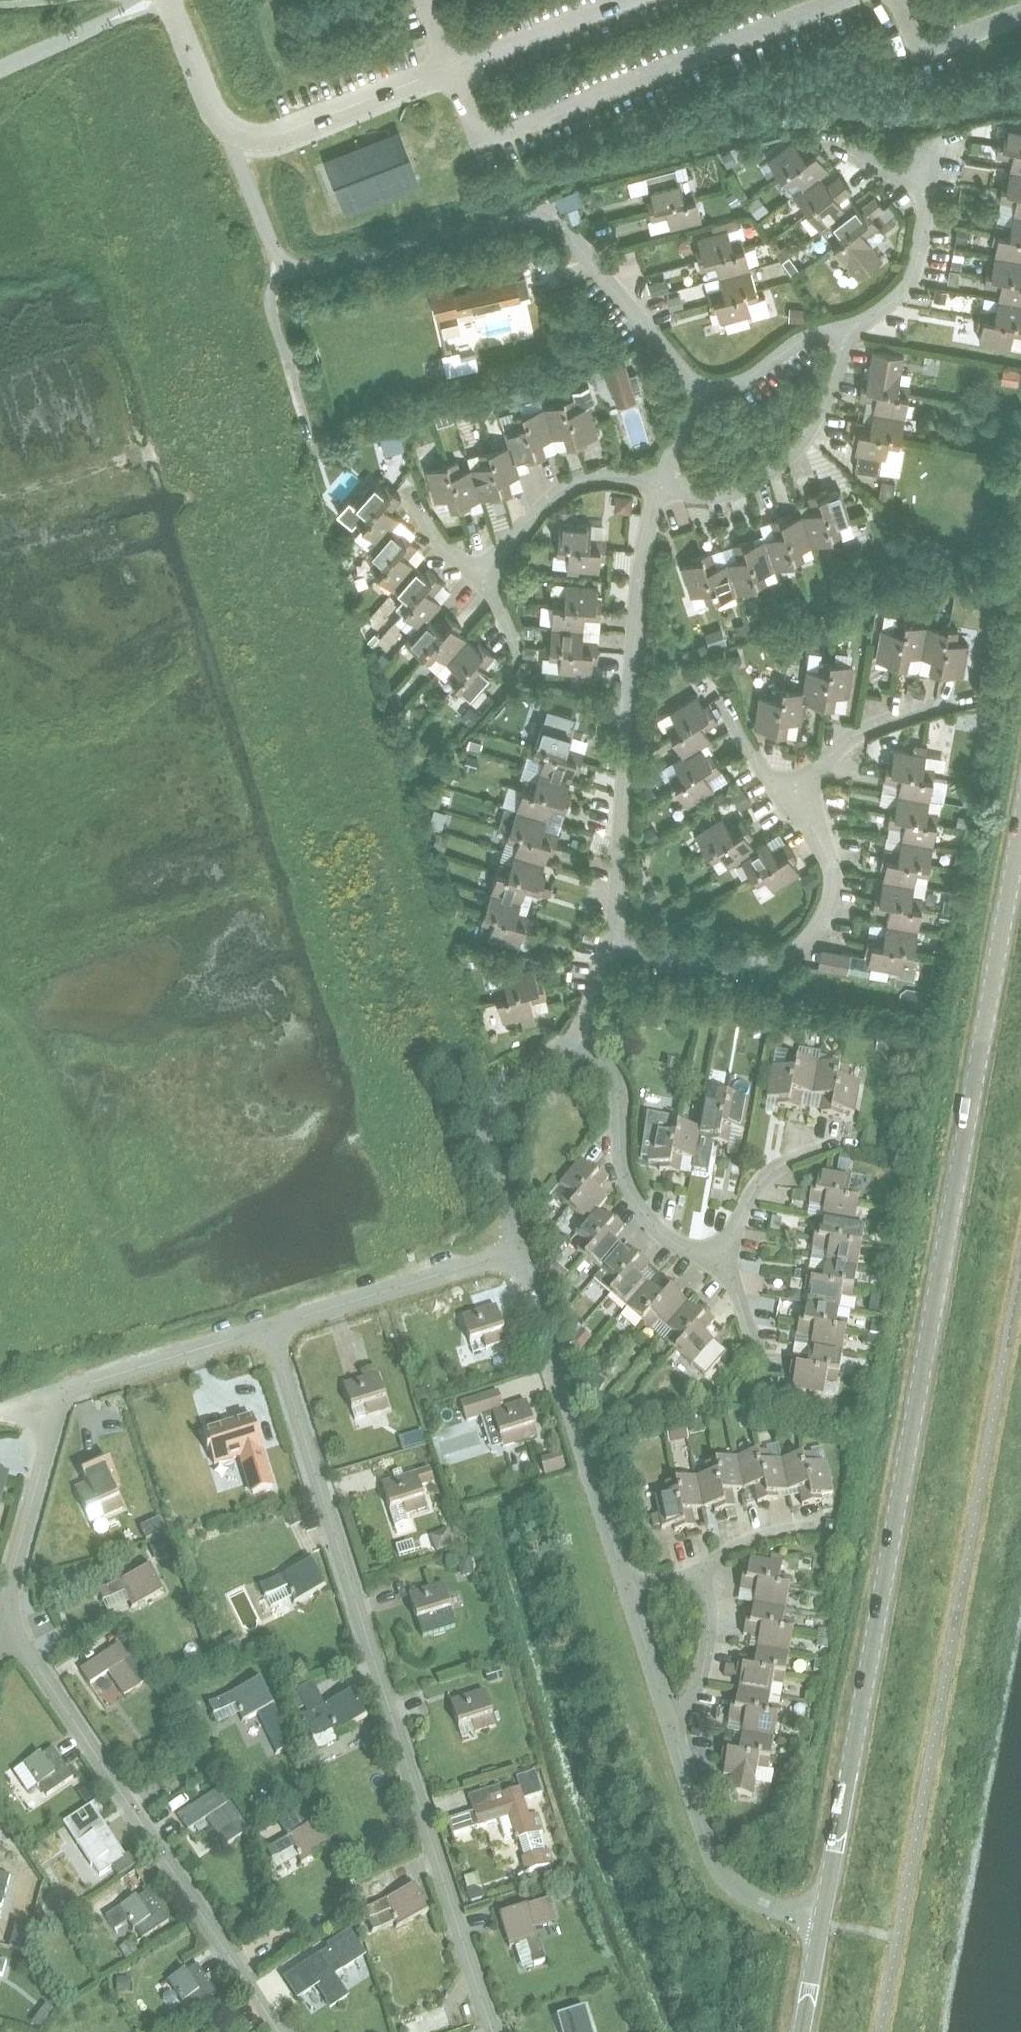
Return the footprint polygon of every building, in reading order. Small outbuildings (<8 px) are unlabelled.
[(1020,149),(1020,127),(1005,124),(1003,136),(999,135),(997,145),(1020,149)] [(780,177),(818,148),(812,140),(800,150),(792,140),(767,159),(780,177)] [(997,145),(995,155),(1011,158),(1009,169),(1020,171),(1020,149),(997,145)] [(818,148),(780,177),(786,185),(795,178),(802,187),(802,188),(819,175),(828,169),(821,159),(824,156),(818,148)] [(729,149),(721,153),(728,166),(736,161),(729,149)] [(676,166),(644,174),(645,176),(648,190),(651,198),(646,200),(649,209),(695,197),(693,188),(696,187),(693,174),(679,178),(676,166)] [(1000,189),(1020,193),(1020,171),(1009,169),(1007,181),(1002,180),(1000,189)] [(402,170),(348,191),(352,200),(405,178),(402,170)] [(802,188),(802,187),(793,194),(806,212),(845,183),(839,175),(826,184),(819,175),(802,188)] [(851,190),(845,183),(806,212),(820,229),(829,222),(828,222),(845,209),(838,200),(851,190)] [(1000,189),(999,199),(1014,202),(1012,214),(1020,215),(1020,193),(1000,189)] [(734,190),(726,196),(731,204),(740,198),(734,190)] [(758,195),(746,204),(757,218),(768,208),(758,195)] [(865,209),(871,217),(882,208),(873,196),(861,205),(864,209),(865,209)] [(695,197),(649,209),(651,219),(666,215),(669,227),(700,219),(695,197)] [(829,222),(820,229),(833,246),(871,217),(865,209),(864,209),(861,212),(854,202),(845,209),(828,222),(829,222)] [(890,204),(880,212),(885,219),(895,211),(890,204)] [(1012,214),(1010,225),(995,222),(993,232),(1020,237),(1020,215),(1012,214)] [(871,217),(833,246),(846,264),(847,263),(857,277),(881,259),(871,245),(872,244),(864,235),(877,225),(871,217)] [(798,219),(788,224),(795,241),(806,236),(798,219)] [(958,227),(955,239),(964,240),(966,228),(958,227)] [(730,240),(727,228),(696,237),(699,249),(695,250),(697,260),(744,247),(741,237),(730,240)] [(993,232),(991,242),(996,243),(994,254),(1020,259),(1020,237),(993,232)] [(786,241),(775,248),(781,256),(792,249),(786,241)] [(749,268),(744,247),(697,260),(700,269),(715,265),(718,276),(749,268)] [(985,274),(1020,281),(1020,259),(994,254),(992,266),(987,265),(985,274)] [(952,259),(950,267),(960,269),(961,260),(952,259)] [(793,262),(786,268),(791,274),(798,269),(793,262)] [(749,268),(718,276),(722,287),(706,292),(709,301),(755,288),(749,268)] [(950,268),(948,281),(958,283),(961,270),(950,268)] [(985,274),(983,284),(999,287),(997,299),(1020,303),(1020,281),(985,274)] [(450,285),(430,289),(436,318),(439,317),(441,326),(458,322),(456,313),(519,299),(529,297),(524,277),(452,293),(450,285)] [(666,277),(648,282),(652,293),(669,288),(666,277)] [(755,288),(709,301),(711,311),(716,309),(719,321),(750,313),(752,318),(769,313),(764,296),(758,298),(755,288)] [(935,288),(932,299),(944,302),(946,290),(935,288)] [(680,292),(666,296),(670,308),(683,304),(680,292)] [(997,299),(995,310),(979,307),(978,317),(1020,325),(1020,303),(997,299)] [(790,306),(789,320),(808,321),(809,307),(790,306)] [(978,317),(976,327),(981,328),(978,340),(1010,345),(1012,333),(1020,335),(1020,325),(978,317)] [(578,360),(572,341),(556,346),(561,364),(578,360)] [(458,349),(441,353),(446,373),(463,368),(477,365),(474,353),(460,357),(458,349)] [(862,377),(860,387),(907,395),(909,385),(898,383),(900,371),(902,355),(872,350),(870,366),(869,366),(867,378),(862,377)] [(641,391),(636,372),(628,374),(624,363),(606,369),(617,406),(636,400),(633,393),(641,391)] [(597,365),(586,368),(590,382),(601,379),(597,365)] [(1002,366),(1000,382),(1017,384),(1019,368),(1002,366)] [(573,397),(563,400),(577,446),(586,443),(585,439),(597,435),(588,404),(594,402),(588,386),(571,392),(573,397)] [(907,395),(860,387),(859,396),(874,399),(872,411),(904,416),(907,395)] [(492,393),(484,396),(488,406),(496,404),(492,393)] [(577,446),(563,400),(542,406),(552,437),(563,434),(567,449),(577,446)] [(552,437),(542,406),(522,413),(536,459),(545,456),(540,440),(552,437)] [(434,415),(437,426),(453,421),(450,410),(434,415)] [(904,416),(872,411),(870,422),(854,419),(853,429),(900,438),(904,416)] [(516,426),(504,430),(508,444),(509,444),(514,460),(525,457),(526,461),(536,459),(522,413),(512,416),(516,426)] [(611,457),(629,455),(624,421),(606,423),(611,457)] [(411,422),(400,425),(403,434),(413,430),(411,422)] [(400,428),(381,433),(386,451),(404,447),(400,428)] [(853,429),(851,439),(856,440),(854,452),(857,453),(881,457),(885,458),(887,445),(898,447),(900,438),(853,429)] [(508,444),(488,450),(502,496),(511,493),(507,478),(519,474),(518,471),(514,460),(509,444),(508,444)] [(482,464),(470,467),(480,498),(491,495),(492,499),(502,496),(488,450),(478,453),(482,464)] [(857,453),(854,469),(878,473),(881,457),(857,453)] [(456,460),(446,463),(460,509),(470,506),(468,501),(480,498),(470,467),(459,471),(456,460)] [(460,509),(446,463),(425,469),(434,500),(446,496),(451,512),(460,509)] [(883,479),(880,497),(893,499),(896,481),(883,479)] [(349,502),(337,515),(350,525),(353,521),(361,527),(393,491),(385,484),(382,488),(373,480),(352,504),(349,502)] [(826,489),(817,492),(832,538),(841,535),(838,524),(849,520),(840,490),(828,494),(826,489)] [(361,527),(352,538),(368,552),(377,541),(389,528),(390,528),(399,517),(390,509),(400,497),(393,491),(361,527)] [(616,492),(615,509),(632,510),(633,493),(616,492)] [(832,538),(817,492),(808,495),(812,510),(801,514),(811,544),(832,538)] [(501,498),(491,501),(494,514),(505,510),(501,498)] [(565,502),(557,508),(563,516),(572,510),(565,502)] [(789,513),(779,516),(794,562),(803,559),(800,548),(811,544),(801,514),(790,518),(789,513)] [(794,562),(779,516),(770,519),(775,534),(764,538),(774,568),(794,562)] [(559,522),(557,544),(605,548),(606,538),(590,537),(590,525),(559,522)] [(377,541),(368,552),(377,560),(370,568),(377,574),(409,538),(401,532),(398,535),(390,528),(389,528),(377,541)] [(774,568),(764,538),(752,541),(751,537),(742,540),(756,586),(766,583),(762,572),(774,568)] [(409,538),(377,574),(393,589),(415,565),(406,557),(416,545),(409,538)] [(737,558),(726,562),(736,592),(756,586),(742,540),(732,543),(737,558)] [(605,548),(557,544),(556,554),(567,555),(566,567),(598,570),(599,557),(604,558),(605,548)] [(913,547),(908,555),(919,563),(925,556),(913,547)] [(736,592),(726,562),(715,565),(710,550),(700,553),(715,599),(736,592)] [(715,599),(700,553),(691,556),(693,561),(681,565),(691,595),(703,591),(706,602),(715,599)] [(415,565),(393,589),(402,596),(395,605),(402,611),(434,575),(427,569),(423,572),(415,565)] [(905,574),(903,587),(909,588),(911,575),(905,574)] [(402,611),(394,620),(410,634),(418,625),(419,625),(426,617),(427,617),(440,602),(431,594),(441,582),(434,575),(402,611)] [(838,578),(827,582),(832,595),(843,592),(838,578)] [(553,594),(552,604),(600,608),(601,598),(596,598),(597,585),(565,583),(564,595),(553,594)] [(987,588),(985,602),(998,604),(1001,590),(987,588)] [(828,596),(817,600),(820,607),(831,603),(828,596)] [(805,599),(795,602),(799,614),(809,611),(805,599)] [(518,602),(517,611),(529,612),(530,602),(518,602)] [(858,602),(847,604),(848,613),(859,612),(858,602)] [(552,604),(551,626),(583,628),(583,617),(599,618),(600,608),(552,604)] [(765,612),(754,617),(757,623),(767,619),(765,612)] [(419,625),(418,625),(410,634),(404,641),(421,656),(453,619),(446,613),(435,625),(427,617),(426,617),(419,625)] [(453,619),(421,656),(429,662),(427,664),(436,672),(445,661),(466,637),(457,630),(461,626),(453,619)] [(896,668),(905,621),(895,619),(893,630),(881,628),(875,659),(888,661),(887,666),(896,668)] [(905,621),(896,668),(906,670),(909,654),(920,656),(926,624),(905,621)] [(744,623),(734,626),(738,639),(748,636),(744,623)] [(524,624),(524,633),(532,633),(533,625),(524,624)] [(801,624),(799,634),(811,635),(812,626),(801,624)] [(947,628),(926,624),(920,656),(932,658),(929,674),(939,675),(947,628)] [(551,626),(549,647),(597,651),(598,641),(582,640),(583,628),(551,626)] [(947,628),(939,675),(949,677),(949,672),(962,675),(967,643),(955,641),(957,630),(947,628)] [(721,629),(706,634),(709,646),(725,641),(721,629)] [(376,632),(368,641),(373,644),(380,636),(376,632)] [(445,661),(436,672),(444,680),(446,677),(454,684),(486,648),(478,641),(475,645),(466,637),(445,661)] [(597,651),(549,647),(548,657),(560,658),(559,670),(590,673),(591,660),(596,661),(597,651)] [(493,654),(486,648),(454,684),(471,699),(492,674),(483,666),(493,654)] [(526,648),(526,658),(535,658),(535,648),(526,648)] [(740,651),(728,653),(731,666),(738,665),(742,658),(740,651)] [(382,652),(376,659),(382,665),(388,657),(382,652)] [(803,690),(802,700),(814,702),(813,707),(823,708),(830,661),(820,659),(818,670),(806,669),(803,690)] [(830,661),(823,708),(833,709),(835,694),(847,695),(852,664),(830,661)] [(531,662),(530,677),(549,678),(550,663),(531,662)] [(710,664),(702,668),(705,675),(713,672),(710,664)] [(909,681),(907,692),(914,693),(914,692),(916,682),(909,681)] [(914,692),(914,693),(921,695),(923,683),(916,682),(914,692)] [(775,735),(782,687),(772,686),(771,697),(758,695),(754,727),(766,729),(766,733),(775,735)] [(803,690),(782,687),(775,735),(785,736),(788,721),(799,722),(802,700),(803,690)] [(671,737),(712,711),(707,703),(703,706),(696,695),(669,712),(676,722),(666,728),(671,737)] [(399,697),(388,698),(389,716),(400,715),(399,697)] [(469,705),(461,715),(470,723),(478,713),(469,705)] [(541,725),(534,747),(580,761),(583,751),(568,747),(572,735),(570,734),(575,717),(547,708),(541,726),(541,725)] [(671,737),(682,755),(700,745),(710,739),(704,728),(717,720),(712,711),(671,737)] [(397,730),(393,735),(401,740),(402,741),(410,732),(402,725),(397,730)] [(799,731),(797,743),(807,744),(809,732),(799,731)] [(469,738),(466,746),(478,750),(481,741),(469,738)] [(887,760),(885,769),(932,778),(934,768),(923,766),(925,754),(927,746),(913,744),(911,752),(894,748),(892,761),(887,760)] [(682,755),(672,761),(679,771),(669,777),(674,786),(715,761),(710,752),(706,755),(700,745),(682,755)] [(580,761),(534,747),(531,756),(542,759),(539,771),(569,780),(573,769),(577,770),(580,761)] [(603,751),(601,763),(611,764),(613,752),(603,751)] [(467,754),(463,768),(475,771),(479,757),(467,754)] [(715,761),(674,786),(686,805),(713,788),(707,777),(720,769),(715,761)] [(451,768),(447,780),(457,783),(461,772),(451,768)] [(932,778),(885,769),(884,779),(899,782),(897,793),(929,799),(932,778)] [(524,778),(522,788),(568,802),(570,793),(566,791),(569,780),(539,771),(535,782),(524,778)] [(729,782),(725,795),(734,790),(729,782)] [(650,784),(641,790),(647,800),(657,794),(650,784)] [(743,787),(732,794),(741,808),(752,801),(743,787)] [(872,787),(868,810),(882,812),(886,790),(872,787)] [(522,788),(515,809),(546,818),(549,807),(565,811),(568,802),(522,788)] [(966,790),(964,802),(973,804),(975,791),(966,790)] [(432,792),(429,803),(439,805),(442,795),(432,792)] [(890,804),(889,814),(936,822),(938,813),(927,811),(929,799),(897,793),(895,805),(890,804)] [(505,805),(498,826),(509,829),(555,843),(558,834),(542,829),(546,818),(515,809),(505,805)] [(936,822),(889,814),(887,824),(903,826),(901,838),(932,844),(936,822)] [(960,814),(958,823),(970,825),(971,816),(960,814)] [(430,817),(427,825),(438,828),(441,820),(430,817)] [(706,853),(747,827),(742,819),(728,827),(721,817),(694,834),(706,853)] [(653,825),(643,831),(651,842),(660,836),(653,825)] [(747,827),(706,853),(711,861),(721,855),(727,865),(739,858),(739,857),(754,848),(754,847),(748,838),(752,835),(747,827)] [(555,843),(509,829),(506,839),(517,842),(513,853),(544,863),(547,851),(552,853),(555,843)] [(437,832),(433,846),(445,849),(449,836),(437,832)] [(932,844),(901,838),(899,849),(883,847),(881,856),(928,865),(932,844)] [(766,840),(754,847),(754,848),(739,857),(739,858),(751,876),(791,850),(786,842),(773,850),(766,840)] [(797,858),(791,850),(751,876),(756,884),(765,878),(772,889),(799,872),(793,861),(797,858)] [(499,861),(496,871),(542,885),(545,875),(540,874),(544,863),(513,853),(510,864),(499,861)] [(956,854),(954,863),(964,865),(966,856),(956,854)] [(928,865),(881,856),(880,866),(884,867),(882,879),(914,884),(916,873),(927,875),(928,865)] [(813,869),(800,876),(807,888),(820,881),(813,869)] [(954,870),(953,877),(961,879),(963,872),(954,870)] [(542,885),(496,871),(490,891),(521,900),(524,889),(539,894),(549,897),(551,887),(542,885)] [(914,884),(882,879),(880,890),(875,889),(874,899),(921,907),(923,898),(912,896),(914,884)] [(651,886),(642,892),(647,900),(656,894),(651,886)] [(490,891),(483,912),(529,926),(532,916),(517,912),(521,900),(490,891)] [(921,907),(874,899),(872,909),(888,911),(886,923),(917,929),(921,907)] [(944,900),(942,911),(951,912),(953,902),(944,900)] [(452,907),(450,912),(454,913),(461,915),(464,906),(453,902),(452,907)] [(661,908),(653,913),(661,924),(669,919),(661,908)] [(941,911),(939,918),(950,920),(951,912),(942,911),(941,911)] [(529,926),(483,912),(481,921),(491,925),(487,936),(518,946),(522,934),(527,935),(529,926)] [(917,929),(886,923),(884,934),(868,932),(866,941),(913,950),(917,929)] [(912,957),(913,950),(866,941),(864,955),(841,951),(837,971),(868,976),(870,965),(898,970),(897,975),(914,978),(917,958),(912,957)] [(935,942),(934,950),(945,952),(946,944),(935,942)] [(467,955),(466,966),(470,966),(478,966),(478,955),(467,955)] [(496,998),(543,987),(541,977),(536,978),(533,966),(502,974),(505,986),(494,989),(496,998)] [(546,996),(543,987),(496,998),(502,1020),(519,1016),(521,1025),(536,1021),(533,1012),(530,1000),(546,996)] [(647,1005),(645,1022),(663,1024),(665,1006),(647,1005)] [(703,1008),(702,1017),(716,1019),(717,1010),(703,1008)] [(776,1010),(774,1022),(783,1023),(784,1012),(776,1010)] [(750,1019),(748,1031),(760,1033),(762,1021),(750,1019)] [(816,1019),(814,1029),(823,1031),(825,1020),(816,1019)] [(833,1023),(832,1028),(835,1032),(840,1032),(844,1030),(844,1025),(842,1021),(837,1020),(833,1023)] [(787,1109),(796,1062),(786,1060),(784,1071),(772,1069),(766,1101),(778,1103),(777,1108),(787,1109)] [(817,1066),(796,1062),(787,1109),(797,1111),(800,1095),(811,1097),(817,1066)] [(838,1070),(817,1066),(811,1097),(823,1099),(820,1115),(830,1117),(838,1070)] [(848,1071),(838,1070),(830,1117),(839,1118),(840,1114),(853,1116),(858,1084),(846,1082),(848,1071)] [(555,1092),(544,1094),(546,1105),(557,1102),(555,1092)] [(693,1162),(692,1168),(707,1171),(712,1144),(717,1145),(726,1098),(716,1096),(714,1107),(702,1105),(698,1130),(697,1136),(693,1162)] [(726,1098),(717,1145),(727,1146),(730,1131),(742,1133),(748,1102),(726,1098)] [(648,1115),(640,1159),(648,1160),(647,1165),(659,1167),(658,1172),(668,1174),(675,1134),(669,1133),(671,1120),(648,1115)] [(698,1130),(677,1127),(675,1134),(668,1174),(678,1175),(681,1160),(693,1162),(697,1136),(698,1130)] [(841,1154),(838,1171),(848,1173),(851,1156),(841,1154)] [(569,1210),(600,1174),(593,1167),(589,1171),(580,1163),(559,1187),(568,1195),(561,1203),(569,1210)] [(600,1174),(569,1210),(585,1224),(596,1212),(606,1200),(597,1192),(607,1180),(600,1174)] [(809,1196),(857,1204),(858,1194),(847,1192),(850,1180),(818,1175),(816,1187),(811,1186),(809,1196)] [(796,1194),(794,1202),(807,1205),(808,1195),(796,1194)] [(857,1204),(809,1196),(808,1205),(823,1208),(821,1220),(853,1225),(857,1204)] [(585,1224),(574,1236),(583,1244),(576,1252),(584,1259),(615,1222),(608,1216),(604,1220),(596,1212),(585,1224)] [(772,1218),(769,1231),(781,1233),(784,1220),(772,1218)] [(814,1230),(813,1240),(860,1249),(864,1227),(853,1225),(821,1220),(819,1231),(814,1230)] [(615,1222),(584,1259),(600,1273),(621,1249),(612,1241),(623,1229),(615,1222)] [(558,1238),(550,1248),(557,1254),(565,1245),(558,1238)] [(860,1249),(813,1240),(811,1250),(827,1253),(825,1264),(856,1270),(860,1249)] [(593,1281),(609,1295),(640,1259),(633,1253),(630,1256),(621,1249),(600,1273),(593,1281)] [(640,1259),(609,1295),(625,1309),(646,1285),(637,1278),(648,1266),(640,1259)] [(807,1273),(805,1283),(853,1291),(856,1270),(825,1264),(823,1276),(807,1273)] [(557,1265),(547,1276),(559,1287),(569,1276),(557,1265)] [(794,1271),(792,1280),(800,1282),(801,1273),(794,1271)] [(655,1293),(646,1285),(625,1309),(642,1324),(673,1287),(666,1281),(655,1293)] [(791,1281),(790,1289),(801,1291),(803,1283),(791,1281)] [(805,1283),(804,1292),(808,1293),(806,1305),(849,1312),(853,1313),(855,1302),(851,1301),(853,1291),(805,1283)] [(681,1294),(673,1287),(642,1324),(649,1330),(657,1322),(665,1329),(686,1305),(677,1298),(681,1294)] [(871,1297),(868,1313),(879,1315),(882,1298),(871,1297)] [(562,1299),(556,1306),(564,1313),(570,1305),(562,1299)] [(686,1305),(665,1329),(674,1337),(667,1345),(674,1352),(706,1316),(698,1309),(695,1313),(686,1305)] [(799,1315),(798,1325),(845,1334),(849,1312),(806,1305),(804,1316),(799,1315)] [(495,1308),(461,1319),(469,1344),(483,1340),(485,1348),(506,1342),(495,1308)] [(706,1316),(674,1352),(691,1366),(705,1378),(720,1361),(725,1353),(712,1342),(703,1334),(713,1322),(706,1316)] [(574,1322),(567,1330),(574,1336),(581,1328),(574,1322)] [(871,1322),(869,1334),(880,1336),(883,1324),(871,1322)] [(845,1334),(798,1325),(796,1335),(812,1338),(810,1349),(841,1355),(845,1334)] [(580,1330),(570,1341),(580,1350),(589,1338),(580,1330)] [(864,1337),(862,1345),(879,1348),(880,1341),(864,1337)] [(725,1353),(720,1361),(727,1367),(739,1353),(731,1347),(725,1353)] [(841,1355),(810,1349),(808,1361),(792,1358),(790,1368),(837,1376),(841,1355)] [(593,1361),(586,1370),(595,1378),(603,1369),(593,1361)] [(837,1376),(790,1368),(788,1377),(793,1378),(791,1391),(822,1396),(825,1384),(836,1386),(837,1376)] [(856,1369),(854,1378),(872,1381),(874,1372),(856,1369)] [(367,1418),(388,1412),(377,1377),(343,1388),(351,1413),(364,1409),(367,1418)] [(596,1377),(582,1393),(591,1401),(605,1384),(596,1377)] [(851,1379),(848,1390),(862,1392),(864,1381),(851,1379)] [(427,1388),(415,1391),(420,1409),(432,1405),(427,1388)] [(497,1392),(460,1404),(466,1422),(480,1418),(492,1414),(503,1410),(497,1392)] [(526,1404),(492,1415),(499,1440),(500,1444),(501,1447),(502,1450),(516,1445),(537,1439),(526,1404)] [(750,1415),(742,1416),(745,1430),(753,1428),(752,1425),(751,1417),(750,1415)] [(758,1415),(751,1417),(752,1425),(760,1423),(758,1415)] [(252,1418),(203,1434),(208,1447),(205,1448),(207,1453),(209,1453),(214,1466),(239,1458),(244,1473),(265,1466),(261,1451),(262,1451),(252,1418)] [(685,1425),(666,1429),(669,1446),(688,1443),(685,1425)] [(421,1432),(410,1436),(414,1448),(425,1445),(421,1432)] [(842,1443),(841,1453),(849,1454),(850,1443),(842,1443)] [(787,1493),(780,1462),(769,1464),(767,1453),(757,1455),(766,1502),(776,1500),(775,1496),(787,1493)] [(560,1455),(540,1461),(545,1476),(565,1470),(560,1455)] [(766,1502),(757,1455),(736,1459),(742,1491),(754,1488),(757,1504),(766,1502)] [(801,1458),(811,1505),(821,1503),(820,1498),(832,1495),(825,1464),(813,1467),(811,1456),(801,1458)] [(801,1458),(780,1462),(787,1493),(798,1491),(801,1507),(811,1505),(801,1458)] [(742,1491),(736,1459),(715,1464),(724,1511),(734,1509),(731,1493),(742,1491)] [(98,1509),(103,1518),(123,1510),(113,1489),(119,1486),(108,1462),(80,1475),(86,1488),(75,1493),(85,1515),(98,1509)] [(707,1477),(696,1479),(702,1510),(713,1508),(714,1513),(724,1511),(715,1464),(705,1466),(707,1477)] [(0,1472),(0,1508),(9,1474),(0,1472)] [(394,1483),(381,1487),(389,1512),(394,1528),(407,1524),(406,1517),(427,1511),(420,1488),(433,1484),(430,1472),(403,1481),(400,1473),(392,1476),(394,1483)] [(268,1478),(249,1484),(252,1495),(271,1489),(268,1479),(268,1478)] [(696,1479),(674,1483),(684,1530),(694,1528),(690,1512),(702,1510),(696,1479)] [(650,1517),(653,1529),(661,1527),(661,1530),(673,1527),(674,1532),(684,1530),(674,1483),(665,1485),(667,1496),(655,1498),(658,1516),(650,1517)] [(299,1508),(285,1514),(290,1528),(304,1523),(299,1508)] [(734,1509),(724,1511),(726,1521),(736,1519),(734,1509)] [(158,1519),(139,1528),(146,1541),(164,1532),(158,1519)] [(826,1522),(826,1531),(836,1532),(837,1522),(826,1522)] [(448,1531),(431,1537),(436,1553),(453,1548),(448,1531)] [(163,1542),(149,1548),(156,1562),(170,1555),(163,1542)] [(770,1557),(768,1564),(781,1566),(782,1559),(770,1557)] [(470,1558),(457,1562),(462,1578),(475,1574),(470,1558)] [(779,1578),(781,1566),(768,1564),(750,1561),(747,1573),(743,1572),(741,1582),(788,1590),(790,1580),(779,1578)] [(311,1563),(259,1589),(264,1600),(269,1609),(290,1598),(293,1605),(324,1590),(311,1563)] [(131,1610),(162,1595),(150,1568),(97,1593),(103,1604),(124,1594),(131,1610)] [(788,1590),(741,1582),(739,1591),(755,1594),(753,1606),(784,1611),(788,1590)] [(442,1585),(407,1596),(415,1620),(416,1620),(422,1639),(455,1629),(449,1610),(450,1609),(442,1585)] [(784,1611),(753,1606),(751,1617),(746,1617),(744,1626),(792,1635),(793,1625),(782,1623),(784,1611)] [(792,1635),(744,1626),(743,1636),(758,1639),(756,1650),(788,1656),(792,1635)] [(818,1630),(817,1638),(829,1640),(830,1632),(818,1630)] [(235,1637),(223,1643),(229,1655),(242,1649),(235,1637)] [(817,1640),(815,1649),(826,1650),(828,1642),(817,1640)] [(88,1687),(94,1683),(107,1675),(122,1699),(137,1689),(149,1681),(130,1651),(124,1655),(118,1646),(79,1672),(88,1687)] [(788,1656),(756,1650),(754,1662),(738,1659),(737,1669),(784,1677),(788,1656)] [(813,1662),(811,1673),(819,1674),(821,1664),(813,1662)] [(725,1667),(723,1676),(735,1678),(737,1669),(725,1667)] [(498,1668),(484,1672),(488,1684),(501,1680),(498,1668)] [(782,1687),(784,1677),(737,1669),(735,1678),(740,1679),(738,1691),(769,1696),(771,1685),(782,1687)] [(178,1682),(167,1688),(172,1699),(183,1693),(178,1682)] [(273,1708),(260,1682),(208,1707),(213,1718),(235,1708),(242,1723),(258,1716),(276,1754),(291,1747),(273,1708)] [(298,1697),(286,1703),(292,1714),(303,1708),(306,1716),(300,1718),(300,1719),(312,1742),(333,1731),(334,1734),(366,1719),(353,1692),(324,1707),(312,1684),(296,1692),(298,1697)] [(769,1696),(738,1691),(736,1702),(731,1702),(729,1711),(776,1720),(778,1710),(767,1708),(769,1696)] [(474,1735),(495,1728),(485,1693),(450,1704),(458,1729),(471,1725),(474,1735)] [(781,1694),(779,1710),(802,1712),(803,1696),(781,1694)] [(776,1720),(729,1711),(727,1721),(743,1724),(741,1735),(773,1741),(776,1720)] [(696,1716),(694,1726),(705,1728),(707,1718),(696,1716)] [(693,1727),(691,1736),(701,1738),(703,1729),(693,1727)] [(723,1744),(722,1754),(769,1762),(773,1741),(741,1735),(739,1747),(723,1744)] [(23,1766),(12,1773),(27,1795),(38,1787),(45,1798),(71,1781),(51,1751),(39,1758),(38,1756),(23,1766)] [(769,1762),(722,1754),(720,1763),(725,1764),(722,1776),(729,1778),(727,1793),(751,1798),(754,1782),(756,1770),(767,1772),(769,1762)] [(472,1814),(446,1821),(452,1838),(477,1829),(508,1820),(515,1843),(519,1842),(525,1860),(520,1862),(524,1874),(515,1877),(516,1879),(554,1867),(549,1852),(545,1854),(539,1836),(544,1834),(538,1815),(528,1818),(523,1802),(541,1797),(534,1774),(516,1780),(519,1791),(501,1797),(503,1804),(472,1814)] [(93,1784),(77,1795),(84,1805),(100,1795),(93,1784)] [(219,1791),(216,1793),(176,1819),(186,1834),(204,1822),(223,1850),(248,1833),(219,1791)] [(288,1839),(266,1851),(271,1861),(292,1850),(301,1866),(330,1850),(316,1824),(306,1806),(293,1814),(278,1823),(288,1839)] [(92,1812),(63,1832),(102,1890),(131,1869),(92,1812)] [(730,1830),(728,1838),(739,1840),(740,1832),(730,1830)] [(34,1847),(26,1852),(31,1859),(39,1854),(34,1847)] [(540,1873),(542,1881),(567,1873),(565,1865),(540,1873)] [(8,1878),(0,1875),(0,1907),(8,1878)] [(427,1914),(414,1888),(362,1913),(367,1924),(372,1934),(394,1924),(397,1929),(427,1914)] [(474,1888),(467,1891),(471,1903),(484,1899),(481,1892),(474,1888)] [(134,1899),(117,1910),(103,1920),(111,1933),(126,1924),(132,1932),(133,1931),(140,1942),(166,1924),(147,1895),(136,1901),(134,1899)] [(528,1908),(499,1917),(509,1949),(526,1944),(534,1967),(545,1963),(535,1931),(547,1928),(543,1916),(553,1913),(550,1902),(528,1908)] [(331,1951),(286,1979),(298,1998),(317,1986),(330,2007),(346,1997),(333,1976),(353,1963),(350,1958),(360,1951),(349,1934),(329,1947),(331,1951)] [(130,1943),(119,1950),(126,1961),(137,1954),(130,1943)] [(188,2015),(215,1997),(195,1967),(184,1974),(183,1972),(166,1984),(180,2005),(181,2004),(188,2015)] [(129,1980),(115,1980),(115,1993),(129,1993),(129,1980)] [(46,2005),(39,2014),(48,2021),(55,2012),(46,2005)] [(584,2010),(556,2019),(560,2031),(591,2031),(584,2010)]
